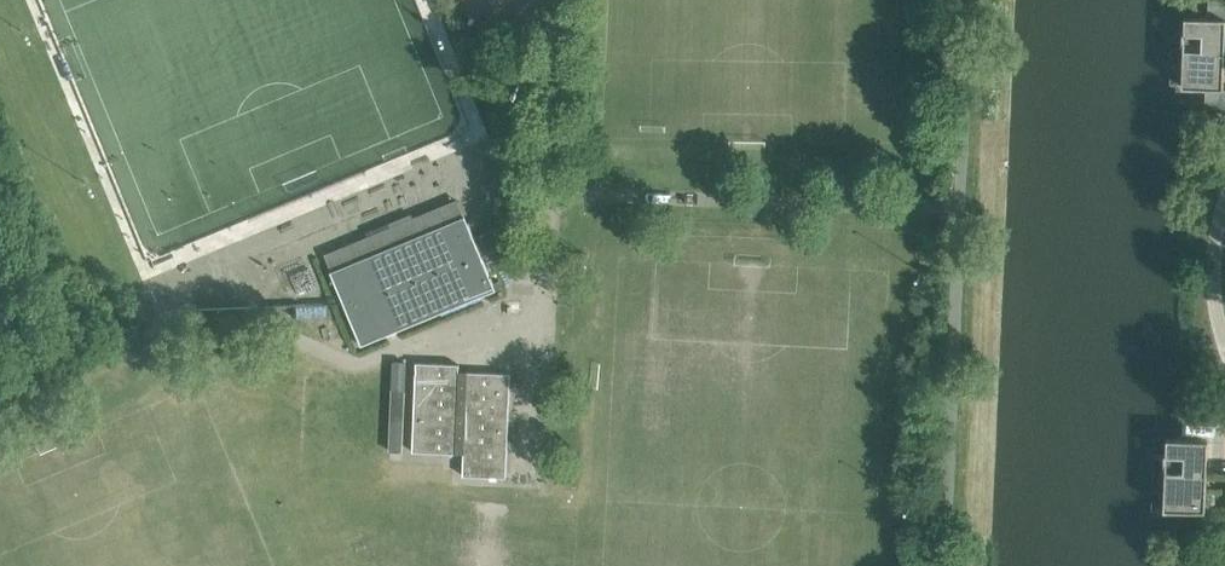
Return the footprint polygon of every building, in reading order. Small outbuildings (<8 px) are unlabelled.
[(1188,88),(1223,89),(1224,52),(1220,52),(1220,36),(1224,36),(1224,19),(1184,17),(1182,87),(1188,88)] [(333,278),(361,346),(495,290),(468,223),(333,278)] [(463,454),(463,461),(462,476),(505,478),(510,374),(458,372),(459,365),(416,363),(412,452),(463,454)] [(1164,509),(1170,510),(1205,511),(1206,474),(1202,474),(1202,458),(1207,458),(1208,441),(1166,439),(1164,509)]
